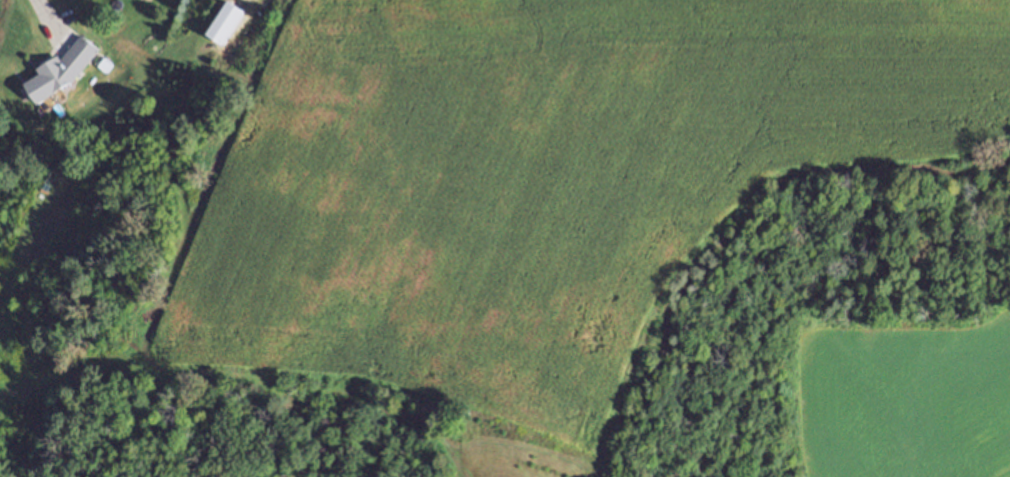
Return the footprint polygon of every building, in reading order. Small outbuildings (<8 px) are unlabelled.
[(206,33),(225,0),(228,0),(244,10),(223,44),(206,33)] [(99,48),(73,81),(38,103),(26,82),(40,74),(37,67),(58,54),(62,60),(81,34),(99,48)]
